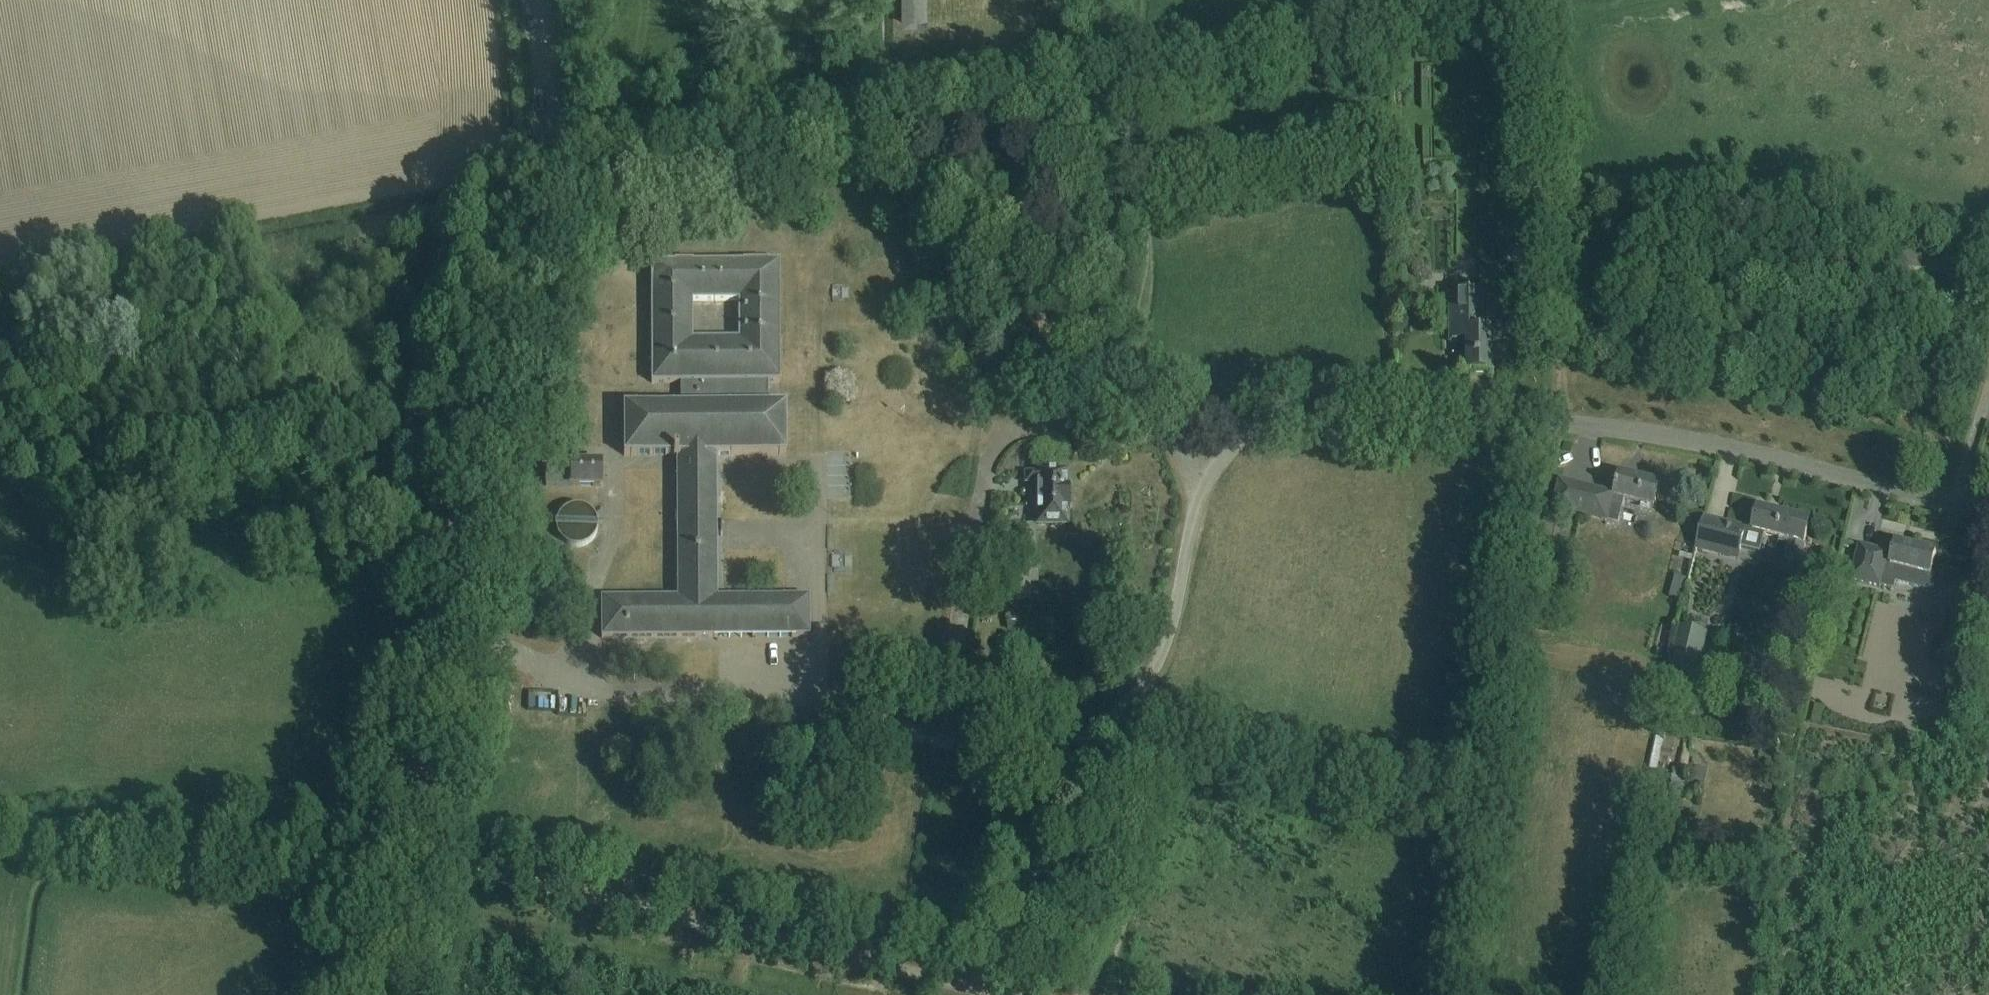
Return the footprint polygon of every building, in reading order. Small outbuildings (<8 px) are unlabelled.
[(926,23),(926,0),(903,0),(904,23),(926,23)] [(601,638),(809,636),(809,597),(717,597),(717,455),(786,455),(786,405),(768,405),(768,383),(780,383),(779,262),(768,262),(768,261),(743,261),(743,262),(692,262),(675,262),(651,263),(651,383),(680,383),(680,405),(624,406),(624,456),(676,456),(677,598),(601,598),(601,638)] [(1465,373),(1489,373),(1488,331),(1478,331),(1477,294),(1451,294),(1451,329),(1449,329),(1449,342),(1465,342),(1465,373)] [(570,464),(570,447),(549,447),(546,458),(544,458),(544,460),(545,460),(546,485),(544,485),(544,487),(602,487),(602,464),(570,464)] [(1025,474),(1025,483),(1038,483),(1038,524),(1066,524),(1066,509),(1070,509),(1070,488),(1066,488),(1066,473),(1025,474)] [(1594,491),(1589,511),(1602,514),(1601,520),(1618,524),(1624,500),(1655,507),(1661,485),(1620,475),(1615,496),(1607,494),(1594,491)] [(1579,487),(1560,482),(1554,508),(1572,513),(1579,487)] [(555,529),(591,542),(602,511),(566,498),(555,529)] [(1705,515),(1696,550),(1739,561),(1742,548),(1761,553),(1765,535),(1787,540),(1783,557),(1800,561),(1805,545),(1810,522),(1758,509),(1754,527),(1705,515)] [(1684,540),(1685,556),(1696,555),(1696,539),(1684,540)] [(1860,544),(1852,580),(1882,587),(1882,585),(1896,588),(1898,580),(1932,589),(1937,572),(1932,571),(1937,553),(1896,543),(1894,552),(1860,544)] [(1684,595),(1694,561),(1681,558),(1671,592),(1684,595)] [(1028,567),(1009,567),(1009,603),(1028,602),(1028,567)] [(1010,618),(1010,631),(1025,631),(1026,619),(1010,618)] [(1681,625),(1670,666),(1697,673),(1708,631),(1681,625)] [(553,707),(555,697),(534,695),(533,705),(553,707)] [(1696,768),(1693,783),(1705,784),(1707,769),(1696,768)] [(1698,824),(1698,835),(1708,835),(1708,824),(1698,824)]
